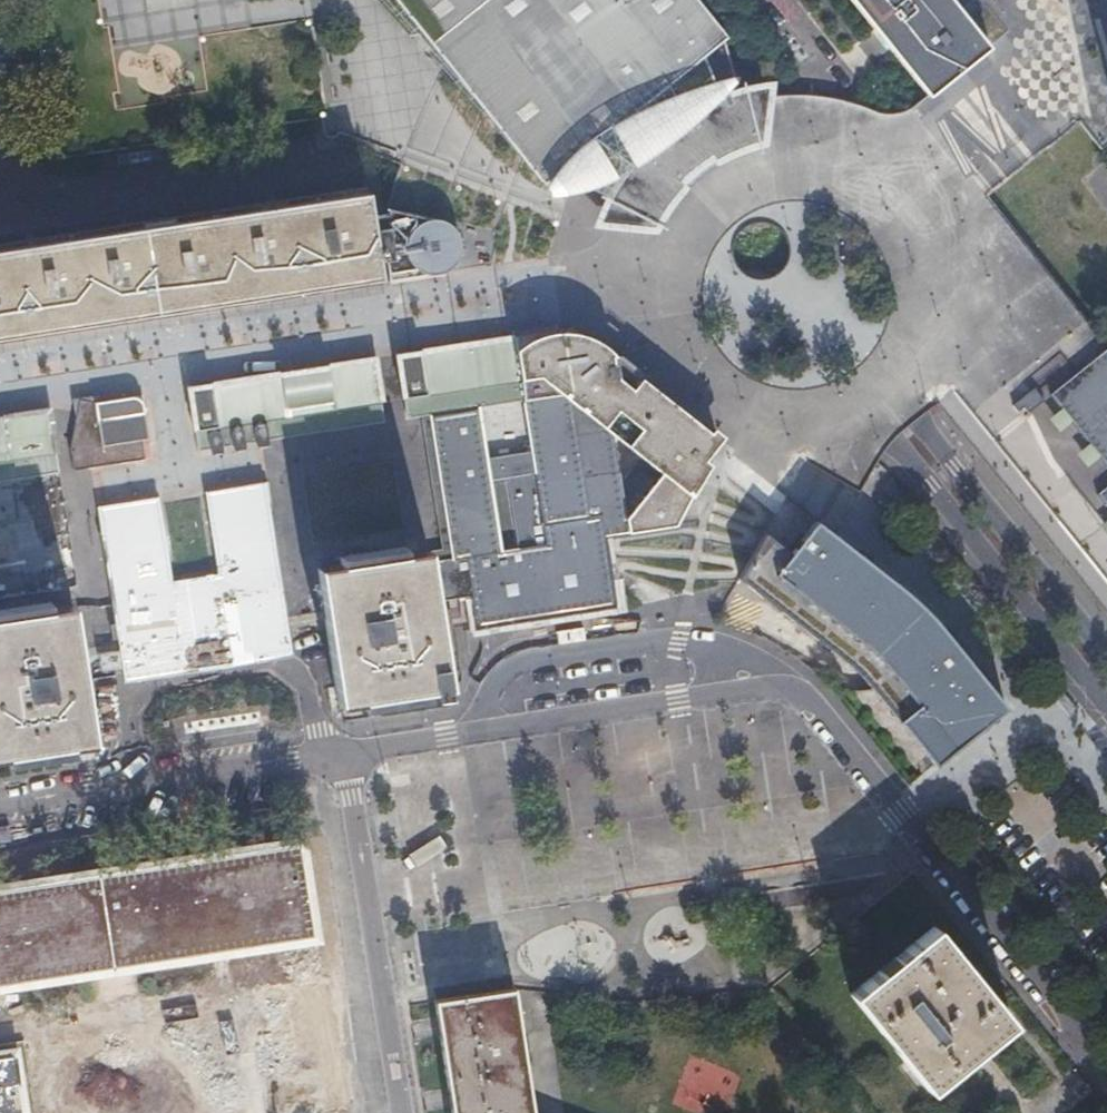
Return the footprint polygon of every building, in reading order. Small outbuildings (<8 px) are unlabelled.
[(430,24),(454,52),(554,176),(560,171),(558,175),(559,180),(562,184),(564,185),(568,185),(572,184),(589,174),(621,190),(628,193),(653,157),(641,134),(687,108),(711,145),(765,127),(762,95),(746,96),(744,88),(728,35),(732,32),(706,0),(411,0),(430,24)] [(879,32),(886,39),(891,46),(928,91),(973,55),(990,42),(956,0),(854,0),(879,32)] [(1090,0),(956,0),(990,42),(973,55),(992,79),(1018,58),(1090,0)] [(992,79),(973,55),(928,91),(915,101),(934,125),(992,79)] [(772,82),(744,88),(746,96),(762,95),(765,127),(711,145),(687,108),(641,134),(653,157),(628,193),(621,190),(611,212),(660,217),(668,202),(677,189),(689,175),(697,168),(704,162),(711,158),(720,152),(735,144),(751,138),(764,134),(770,96),(771,88),(772,82)] [(277,291),(443,264),(456,262),(460,260),(464,257),(467,254),(470,249),(472,242),(472,232),(470,227),(469,223),(467,221),(460,216),(452,211),(443,206),(436,203),(430,201),(421,199),(416,199),(406,198),(398,198),(398,200),(383,202),(379,177),(0,236),(0,335),(277,291)] [(534,373),(707,517),(721,477),(726,465),(733,451),(712,422),(707,428),(694,410),(637,373),(629,384),(614,374),(611,350),(599,339),(581,330),(560,327),(544,330),(529,333),(517,341),(510,347),(514,376),(534,373)] [(507,334),(389,353),(396,395),(399,418),(433,412),(518,399),(514,376),(510,347),(507,334)] [(1106,577),(1106,345),(994,434),(1106,577)] [(186,427),(190,451),(380,421),(376,398),(370,357),(198,383),(179,386),(186,427)] [(79,400),(72,399),(62,440),(63,446),(66,469),(140,457),(136,435),(141,434),(136,401),(131,397),(125,396),(87,402),(79,400)] [(54,448),(47,404),(0,412),(0,479),(57,470),(54,448)] [(291,660),(286,628),(266,479),(200,490),(210,574),(166,581),(153,497),(92,507),(96,529),(108,597),(118,655),(124,687),(291,660)] [(800,554),(768,534),(742,581),(753,590),(766,600),(858,671),(931,760),(939,770),(947,763),(1005,713),(997,701),(988,689),(984,684),(981,680),(932,611),(891,579),(861,557),(819,524),(800,554)] [(449,685),(436,606),(427,550),(370,560),(316,569),(325,622),(338,702),(359,699),(360,707),(426,697),(426,689),(430,688),(432,696),(447,694),(446,686),(449,685)] [(4,755),(5,762),(72,752),(71,744),(91,741),(80,661),(72,605),(0,616),(0,755),(4,755)] [(0,889),(0,983),(313,934),(299,842),(0,889)] [(934,926),(852,991),(929,1086),(971,1052),(1011,1020),(934,926)] [(133,964),(92,971),(96,999),(137,992),(133,964)] [(436,1001),(453,1112),(533,1112),(513,988),(436,1001)] [(13,1053),(0,1055),(0,1112),(23,1112),(13,1053)]
